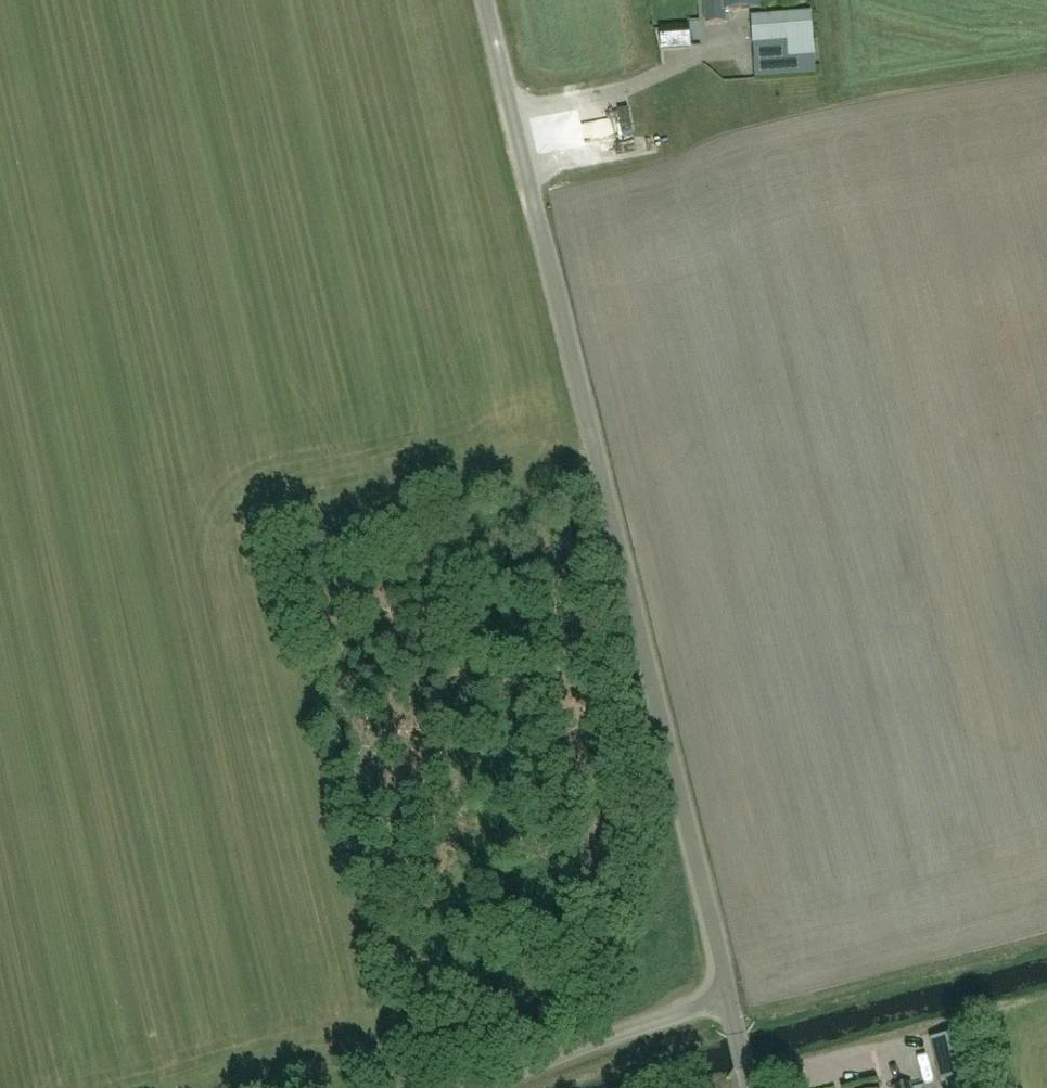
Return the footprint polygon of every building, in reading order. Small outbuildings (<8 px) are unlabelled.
[(708,22),(727,21),(726,9),(760,7),(759,0),(707,0),(708,22)] [(788,14),(753,16),(755,42),(790,40),(789,35),(802,35),(801,17),(788,18),(788,14)] [(663,47),(690,45),(689,27),(662,29),(663,47)] [(623,119),(591,122),(593,141),(625,137),(623,119)] [(931,1039),(941,1082),(973,1074),(963,1032),(931,1039)]
